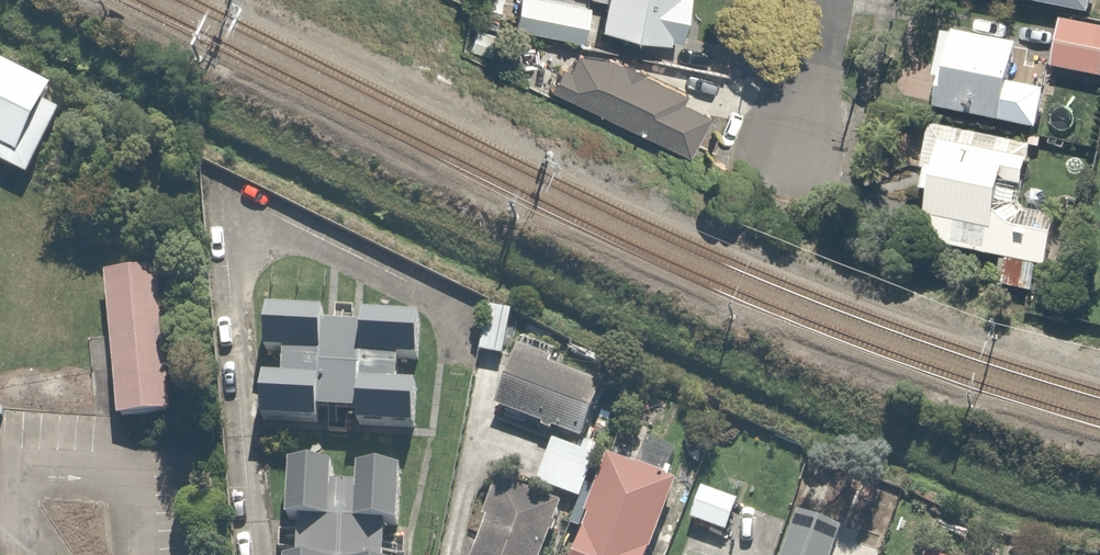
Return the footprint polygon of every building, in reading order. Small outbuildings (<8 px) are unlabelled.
[(545,0),(523,0),(517,35),(589,47),(595,8),(545,0)] [(592,3),(614,8),(608,36),(675,50),(678,33),(692,36),(699,0),(593,0),(592,3)] [(1099,19),(1099,0),(994,0),(1099,19)] [(1066,21),(1056,69),(1099,78),(1099,28),(1066,21)] [(1030,47),(948,35),(942,34),(934,82),(949,84),(944,117),(1052,134),(1059,93),(1024,87),(1030,47)] [(572,64),(559,89),(695,158),(713,123),(681,106),(688,93),(623,60),(620,66),(590,52),(582,69),(572,64)] [(33,110),(0,91),(0,169),(33,110)] [(1037,147),(937,128),(927,178),(943,181),(931,248),(1007,262),(1003,285),(1041,292),(1045,269),(1055,270),(1064,220),(1025,212),(1037,147)] [(140,408),(127,266),(76,270),(88,413),(140,408)] [(506,392),(498,413),(587,442),(605,389),(555,373),(560,358),(514,343),(519,309),(493,306),(481,388),(506,392)] [(269,430),(334,432),(335,416),(362,417),(361,433),(432,436),(434,392),(410,391),(411,366),(433,367),(434,326),(377,324),(377,336),(338,334),(339,315),(274,312),(272,360),(295,361),(294,386),(271,385),(269,430)] [(590,443),(586,454),(556,444),(541,487),(586,502),(599,465),(605,448),(590,443)] [(616,459),(582,554),(657,554),(682,482),(616,459)] [(411,540),(414,476),(363,474),(362,493),(347,492),(348,474),(295,472),(293,528),(308,528),(307,554),(398,554),(399,539),(411,540)] [(565,508),(566,504),(497,478),(479,527),(489,531),(480,554),(547,554),(565,508)] [(744,505),(708,490),(694,525),(730,539),(744,505)] [(796,526),(786,554),(836,554),(841,543),(796,526)]
